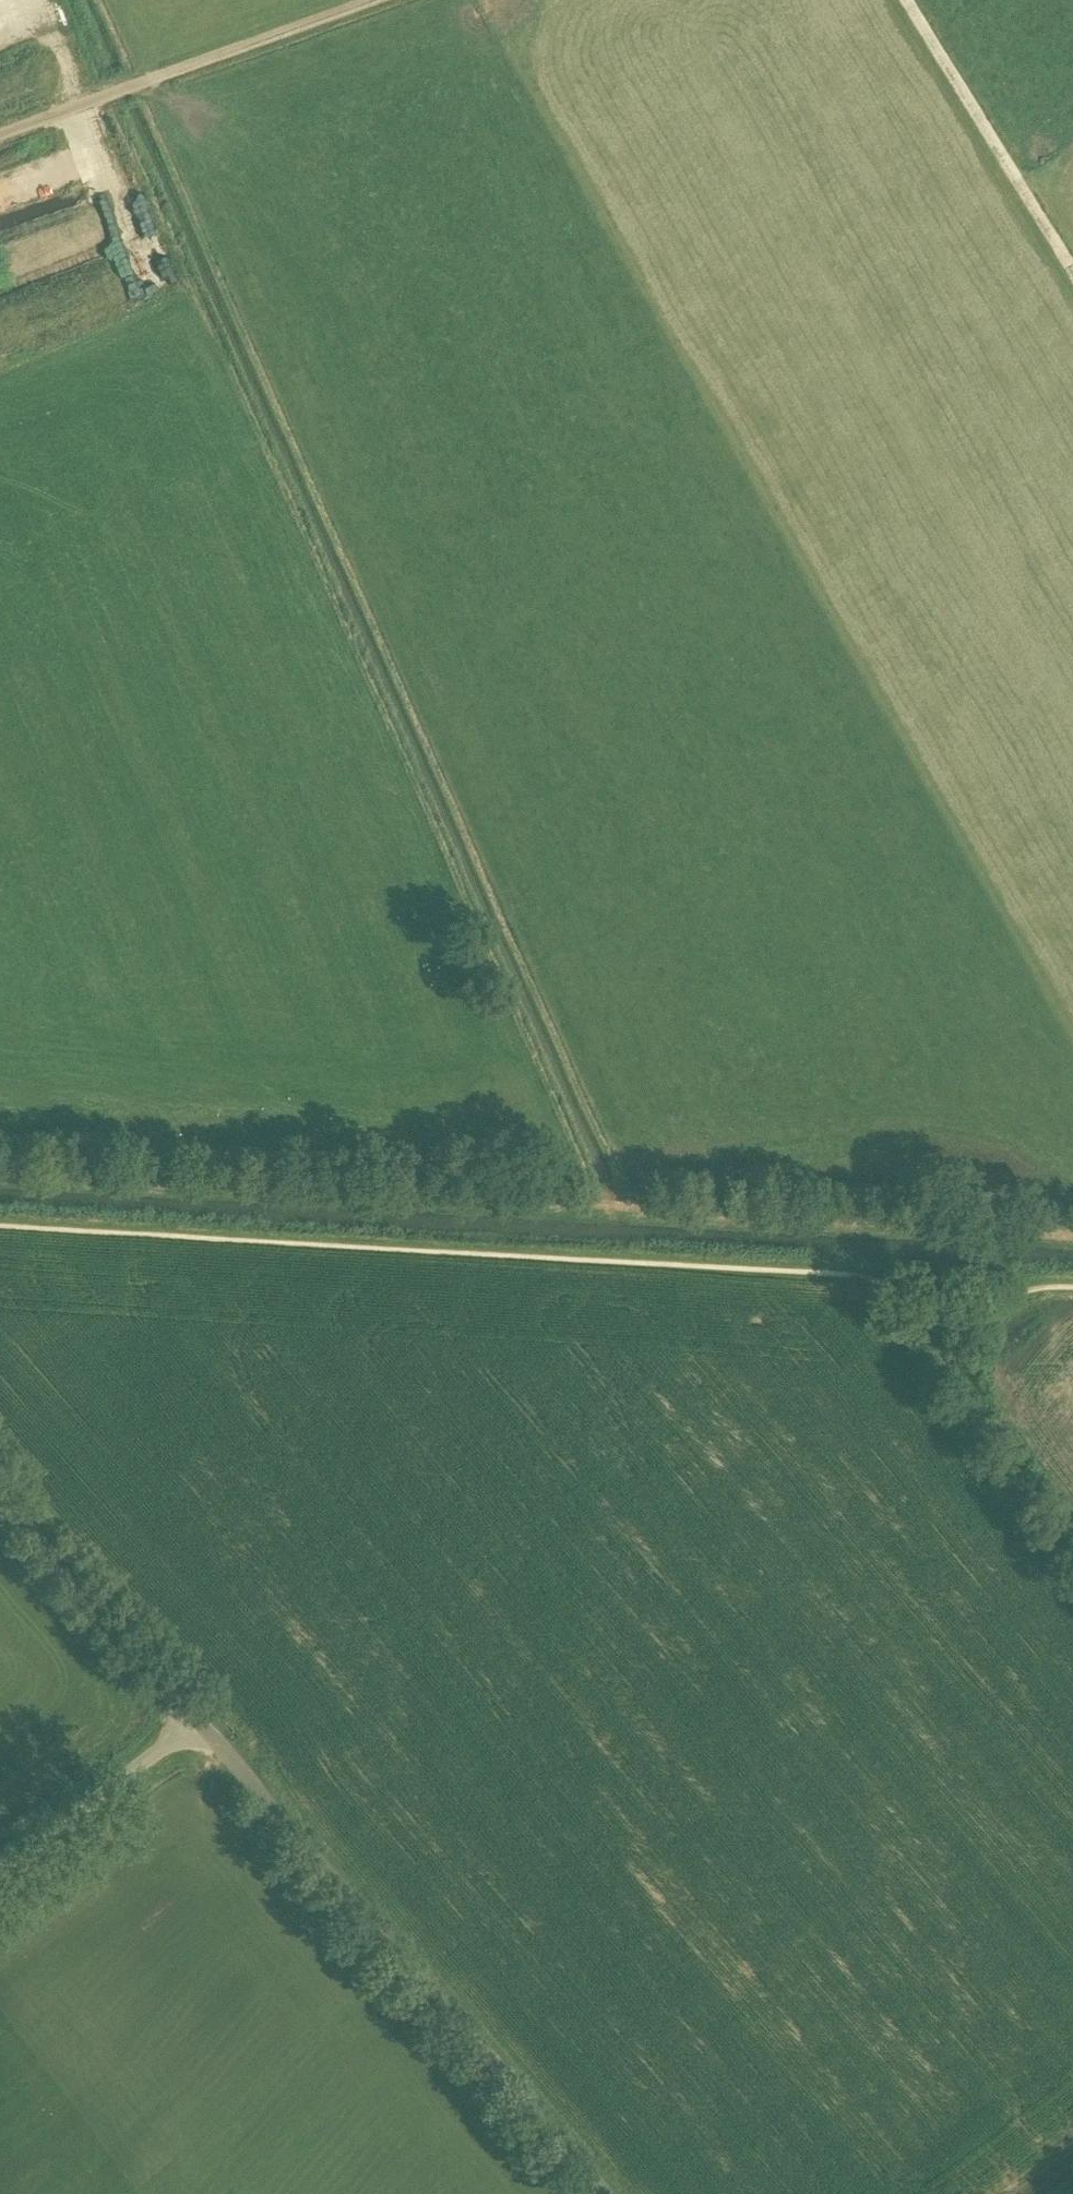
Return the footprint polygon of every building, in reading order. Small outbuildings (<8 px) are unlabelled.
[(38,231),(49,258),(116,229),(104,202),(38,231)]
